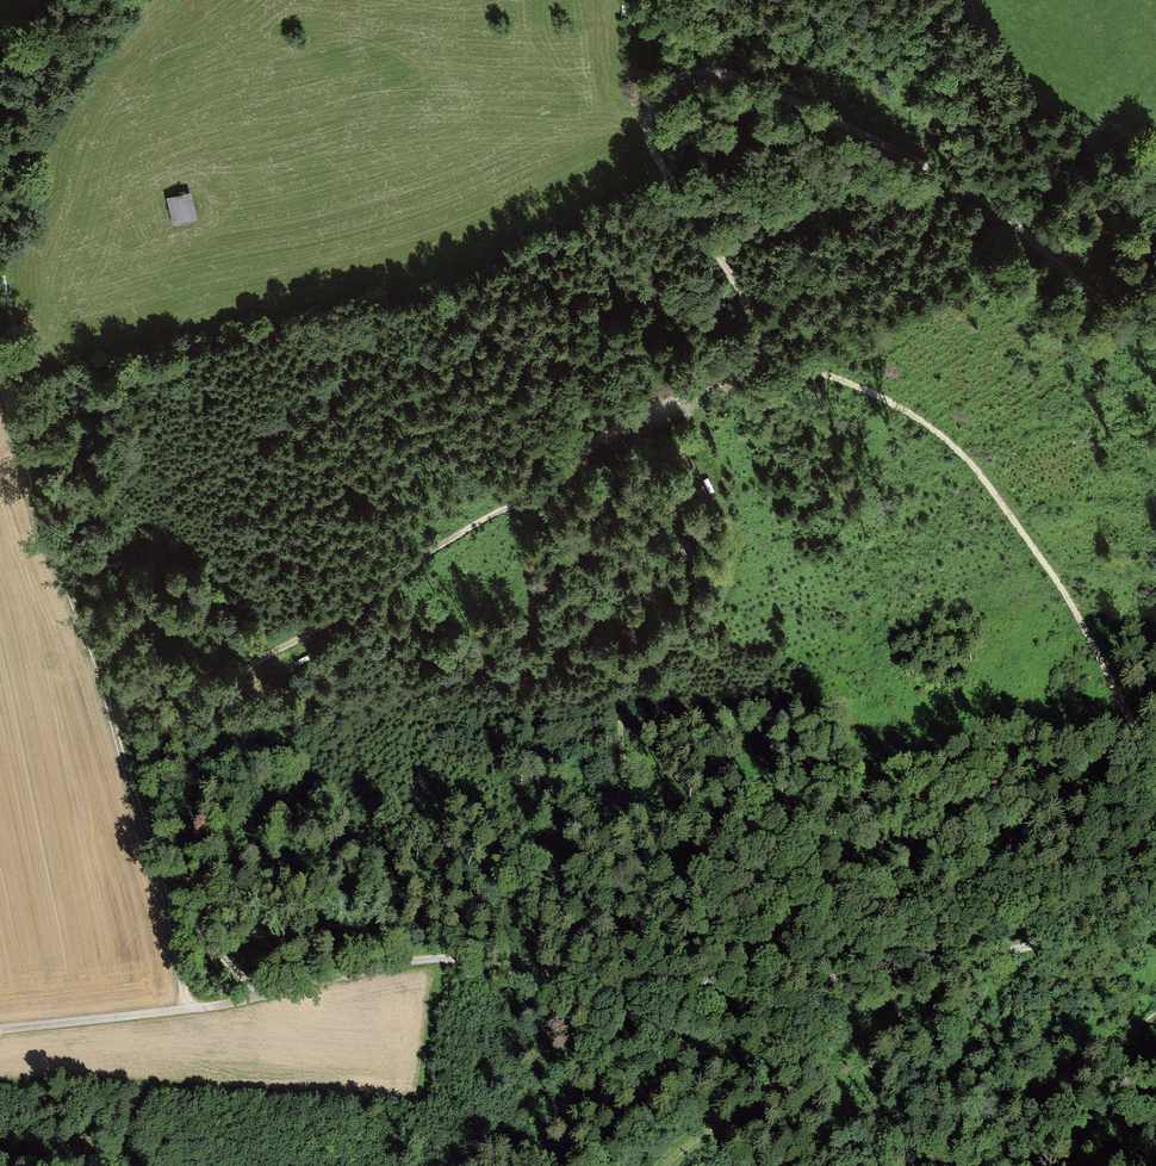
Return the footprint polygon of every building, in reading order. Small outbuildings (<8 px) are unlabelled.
[(190,190),(167,196),(174,223),(197,217),(190,190)]
